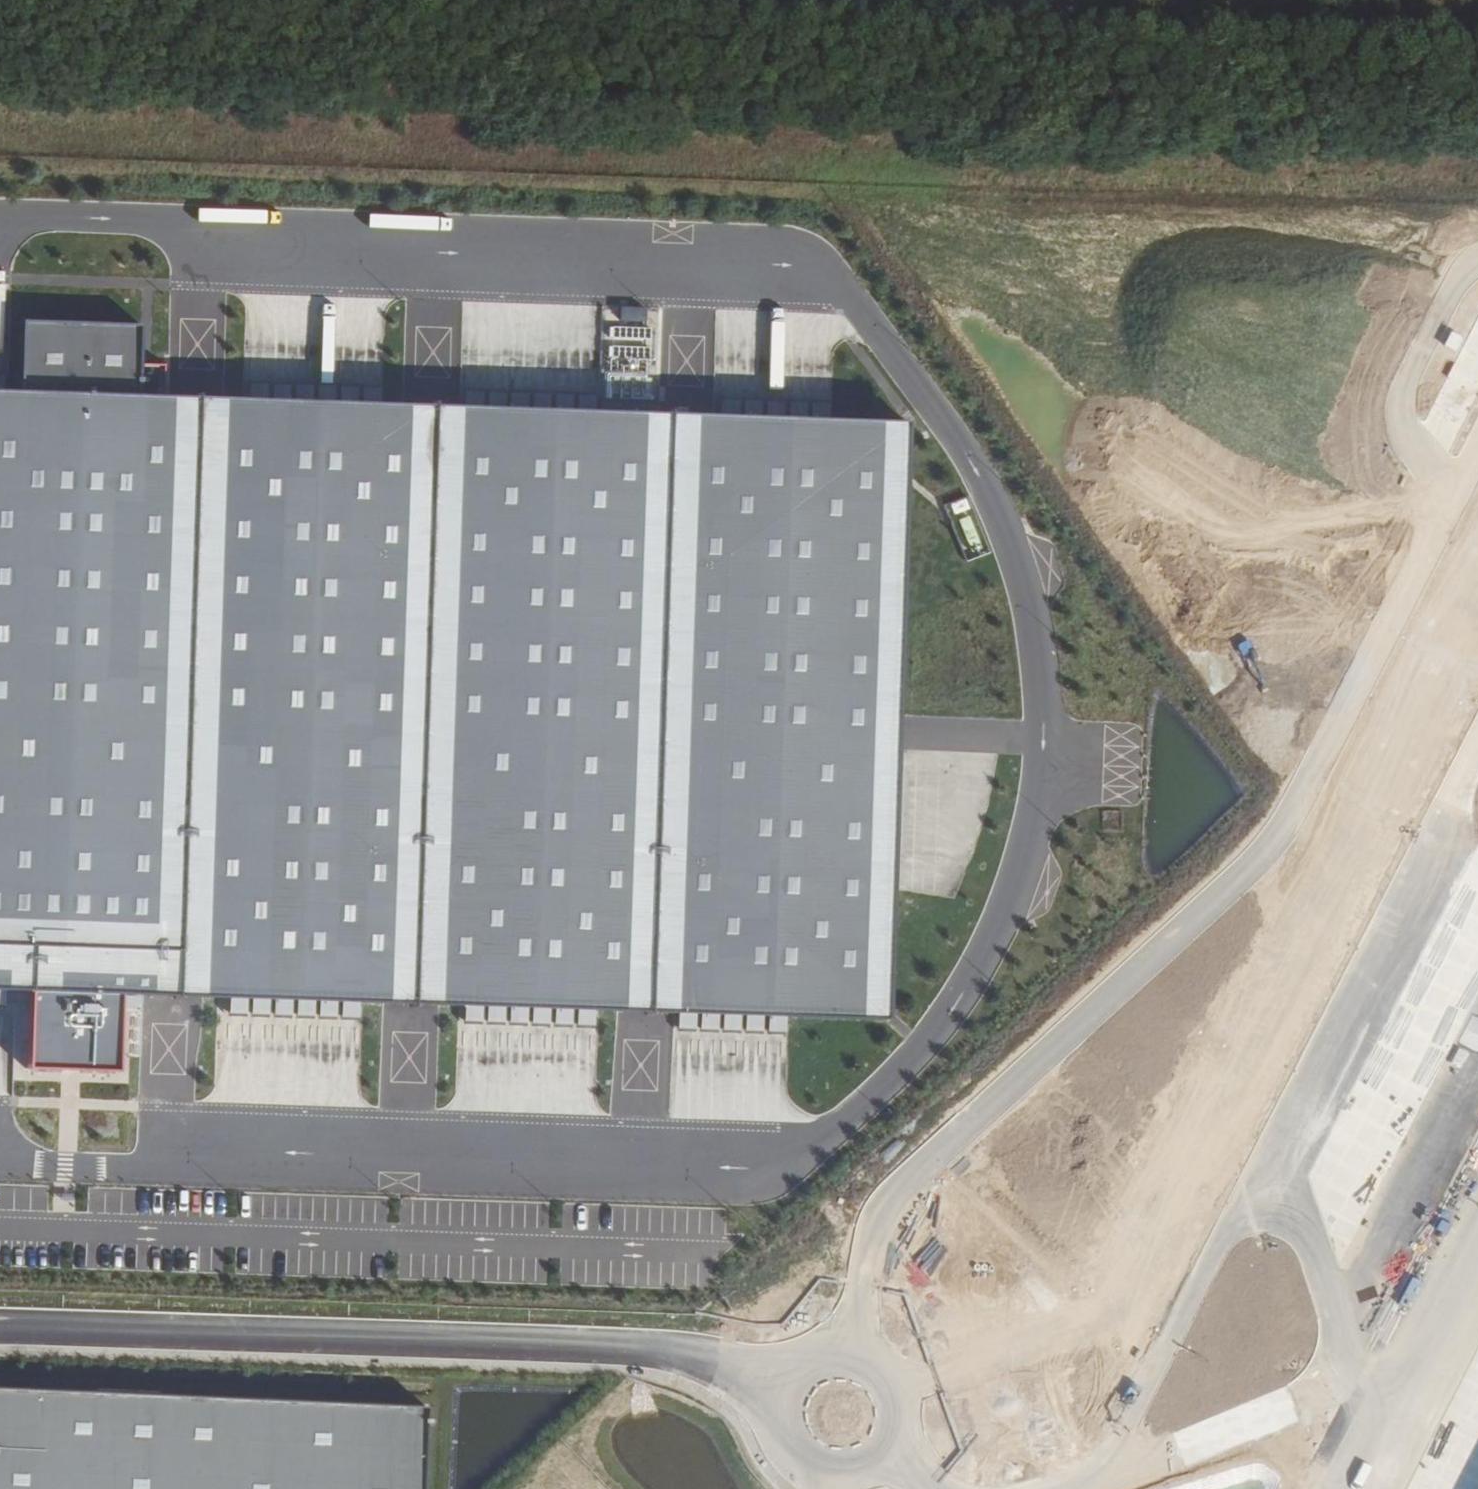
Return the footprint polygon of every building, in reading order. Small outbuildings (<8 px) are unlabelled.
[(635,310),(607,311),(610,399),(640,398),(639,381),(653,380),(652,322),(635,323),(635,310)] [(189,988),(435,999),(676,1009),(903,1013),(926,411),(691,405),(457,397),(212,389),(0,380),(0,981),(189,988)] [(0,1358),(0,1488),(424,1488),(429,1377),(0,1358)]
